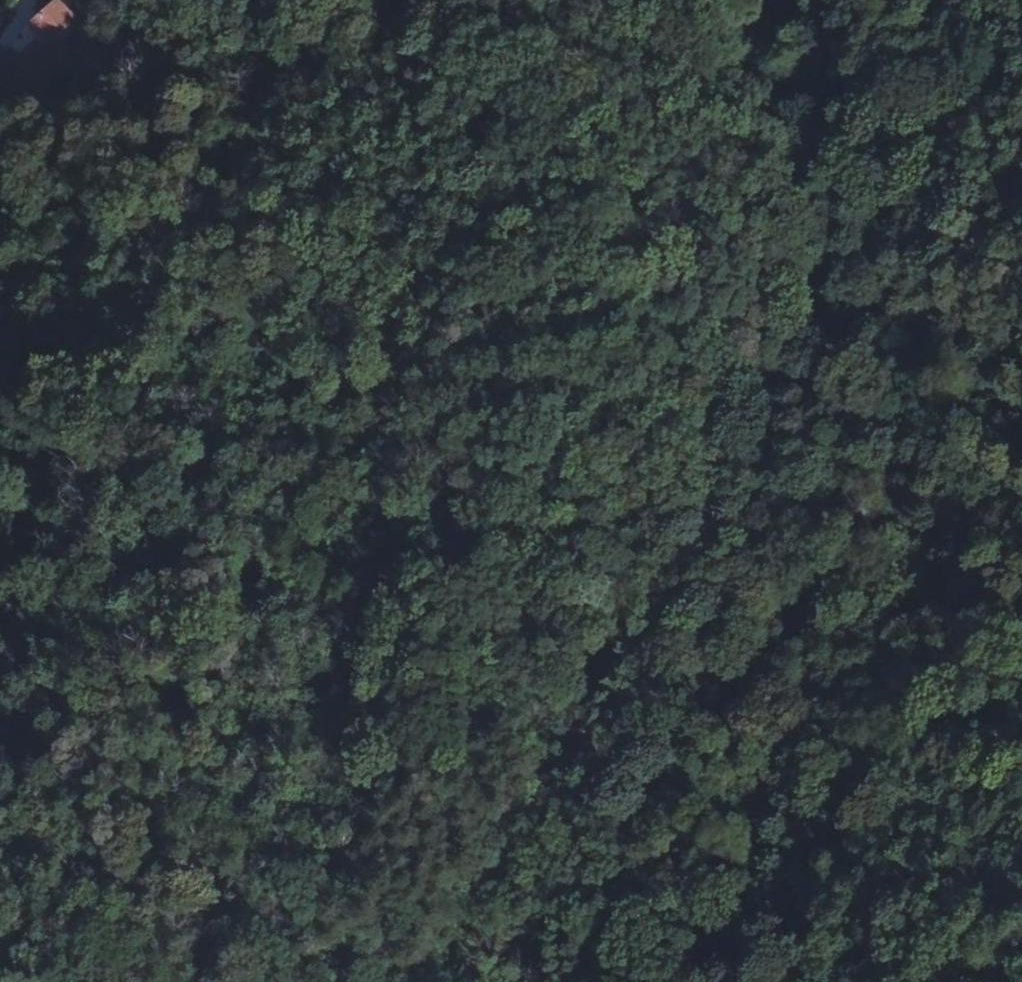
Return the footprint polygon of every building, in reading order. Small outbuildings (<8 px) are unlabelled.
[(39,64),(41,67),(61,49),(63,50),(71,43),(65,37),(78,25),(57,2),(33,23),(45,36),(18,60),(15,55),(0,67),(0,95),(39,64)]
